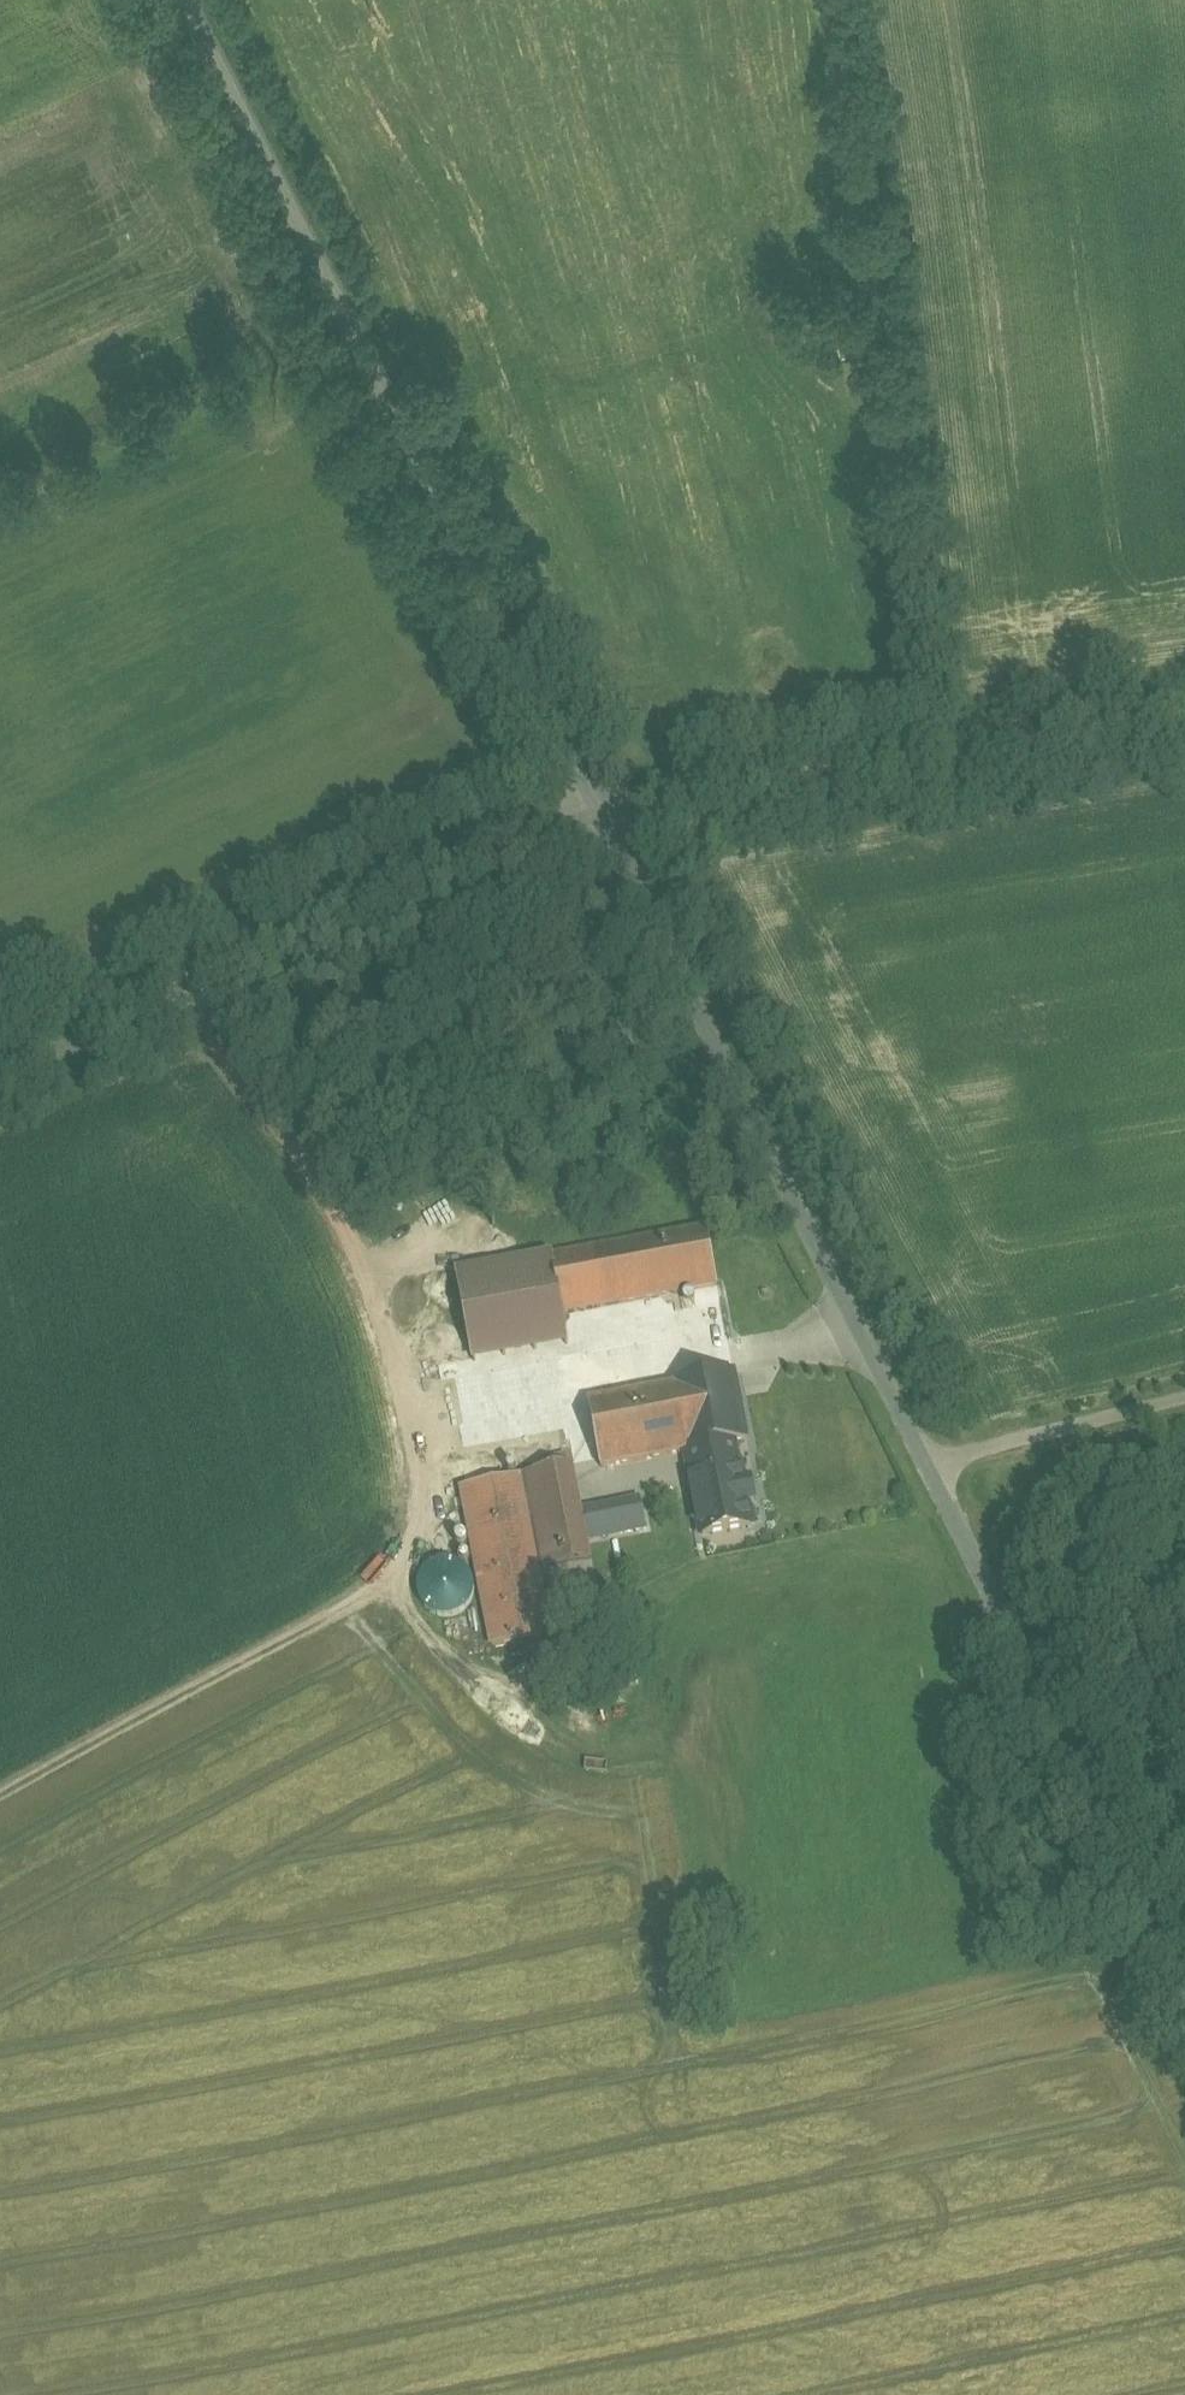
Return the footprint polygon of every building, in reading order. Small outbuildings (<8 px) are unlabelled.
[(707,1228),(521,1263),(531,1320),(718,1286),(707,1228)] [(511,1286),(491,1289),(500,1334),(520,1331),(511,1286)] [(734,1373),(675,1385),(688,1451),(692,1476),(740,1467),(751,1465),(734,1373)] [(675,1385),(589,1402),(601,1468),(688,1451),(675,1385)] [(740,1467),(692,1476),(703,1534),(753,1525),(753,1524),(750,1524),(740,1467)] [(562,1507),(556,1470),(526,1475),(545,1571),(590,1562),(579,1504),(562,1507)] [(526,1475),(462,1488),(492,1646),(559,1633),(557,1623),(555,1624),(545,1571),(526,1475)] [(457,1562),(451,1561),(445,1560),(438,1562),(433,1564),(428,1567),(424,1571),(421,1575),(420,1579),(419,1582),(418,1585),(418,1590),(418,1593),(419,1596),(420,1599),(422,1604),(426,1609),(429,1612),(432,1614),(437,1616),(442,1617),(447,1617),(452,1617),(456,1616),(460,1614),(464,1611),(467,1608),(470,1605),(472,1602),(473,1599),(474,1595),(475,1591),(475,1588),(475,1583),(474,1581),(473,1577),(471,1573),(468,1570),(465,1567),(462,1565),(457,1562)] [(590,1562),(545,1571),(555,1624),(557,1623),(600,1615),(590,1562)]
